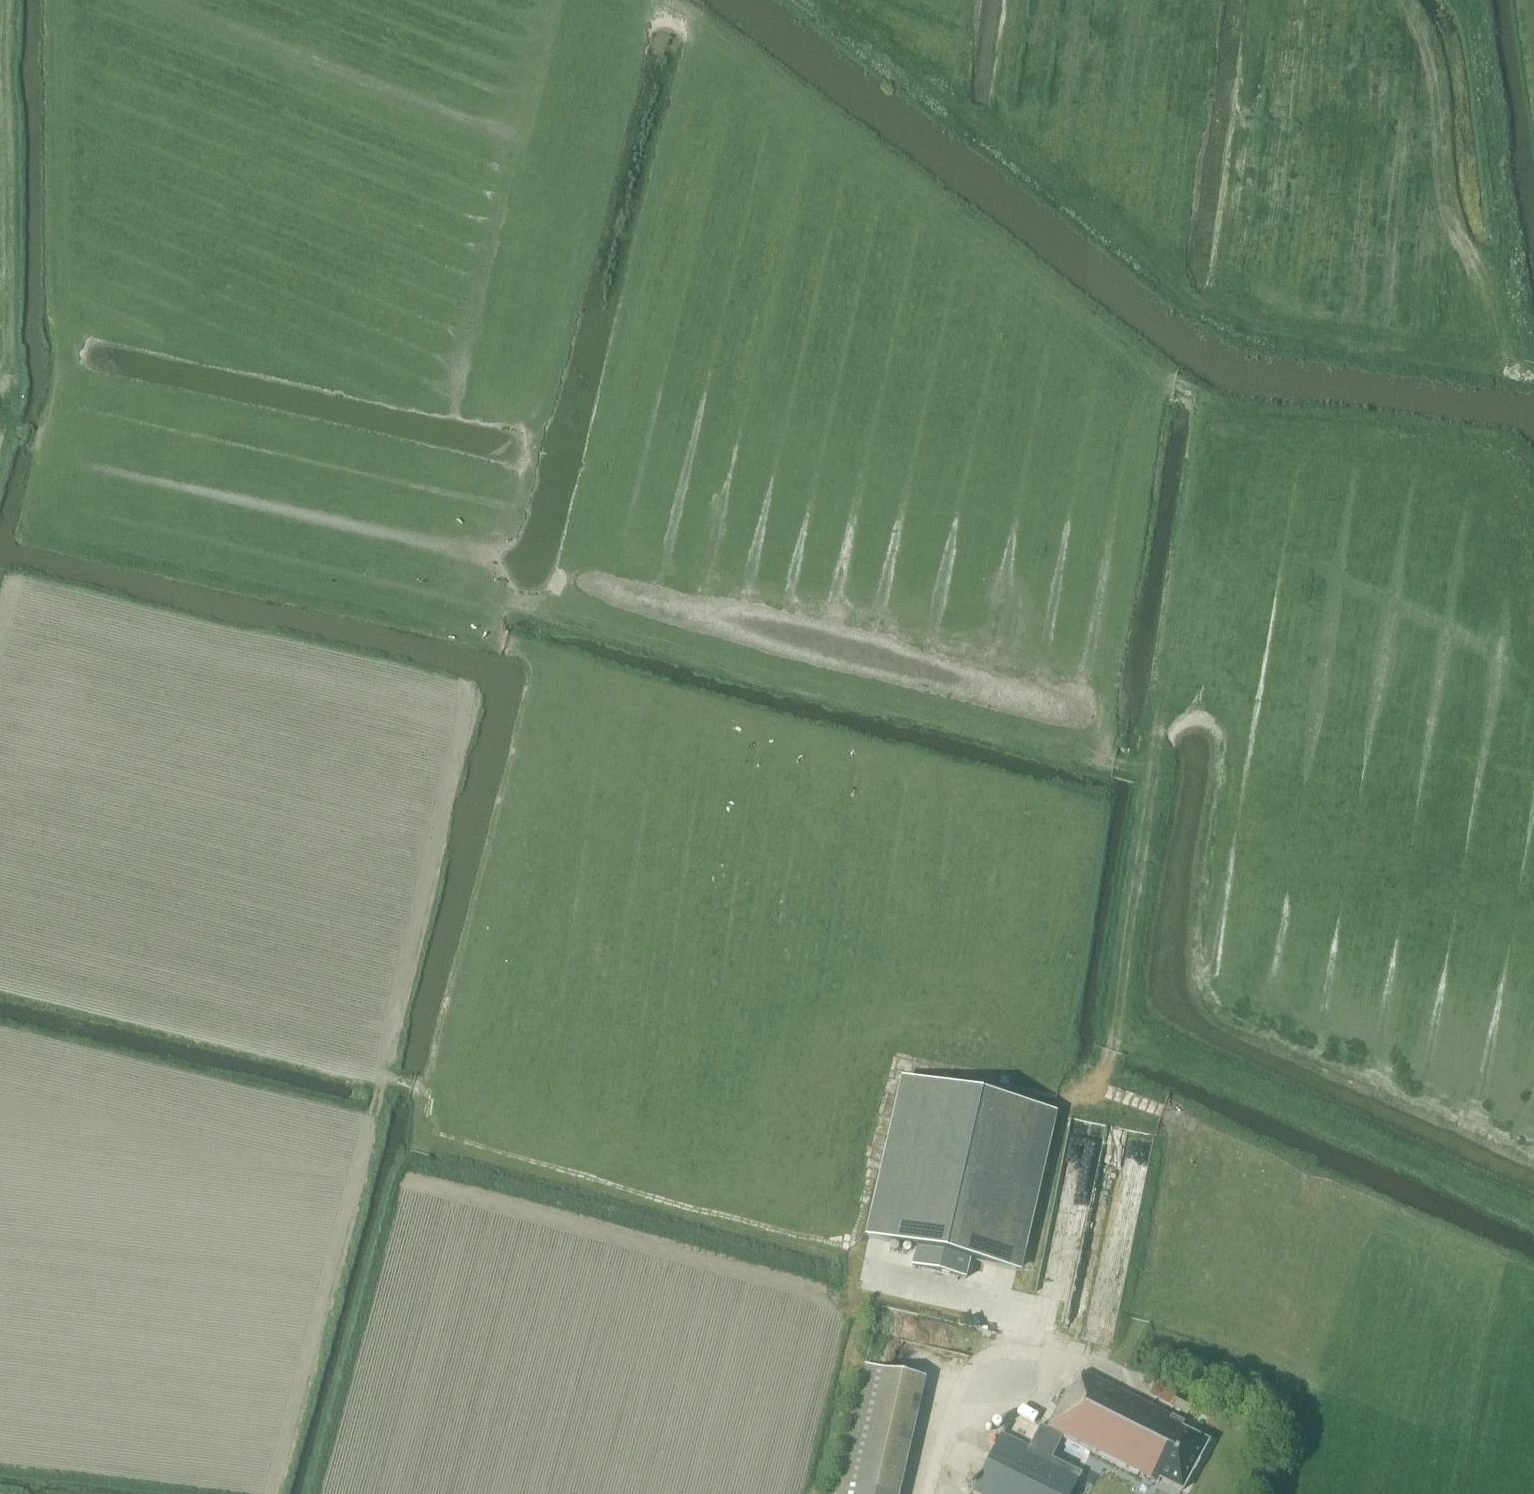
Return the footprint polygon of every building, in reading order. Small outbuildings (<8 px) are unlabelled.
[(1049,1112),(904,1078),(867,1237),(913,1248),(909,1267),(962,1279),(967,1260),(1012,1271),(1049,1112)] [(924,1379),(865,1365),(836,1493),(898,1493),(924,1379)] [(1062,1437),(1093,1453),(1100,1457),(1151,1483),(1155,1476),(1182,1491),(1206,1442),(1178,1427),(1181,1420),(1083,1371),(1074,1388),(1069,1386),(1046,1428),(1039,1424),(1028,1446),(1000,1432),(971,1490),(978,1493),(1072,1493),(1076,1485),(1082,1473),(1052,1458),(1062,1437)] [(1186,1416),(1194,1402),(1177,1393),(1170,1406),(1170,1407),(1186,1416)]
